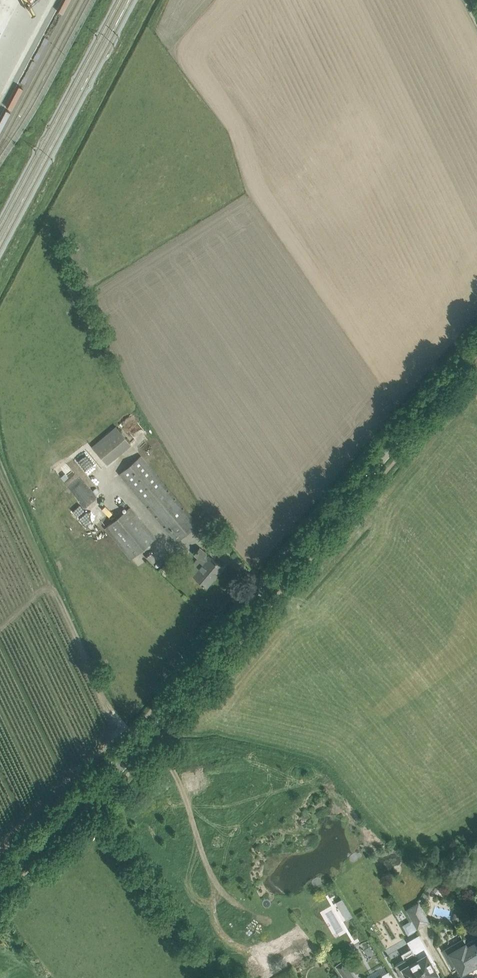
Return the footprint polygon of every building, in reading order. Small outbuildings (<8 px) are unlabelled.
[(116,425),(92,446),(106,463),(130,443),(116,425)] [(140,455),(119,473),(176,543),(198,525),(140,455)] [(129,507),(105,527),(130,558),(155,538),(129,507)] [(203,583),(206,586),(222,567),(209,555),(199,548),(194,554),(203,562),(192,574),(202,582),(201,583),(203,584),(203,583)] [(343,899),(339,901),(343,910),(348,907),(343,899)] [(424,910),(419,901),(409,907),(419,924),(424,921),(419,913),(424,910)] [(418,930),(412,920),(403,925),(409,935),(418,930)] [(476,964),(476,963),(476,961),(476,960),(476,932),(444,950),(453,966),(457,964),(462,973),(476,964)] [(436,962),(420,935),(409,941),(417,956),(407,961),(406,959),(395,965),(403,977),(409,977),(430,977),(439,973),(433,964),(436,962)] [(301,951),(296,954),(299,959),(304,956),(301,951)] [(336,966),(344,977),(356,977),(344,960),(336,966)]
